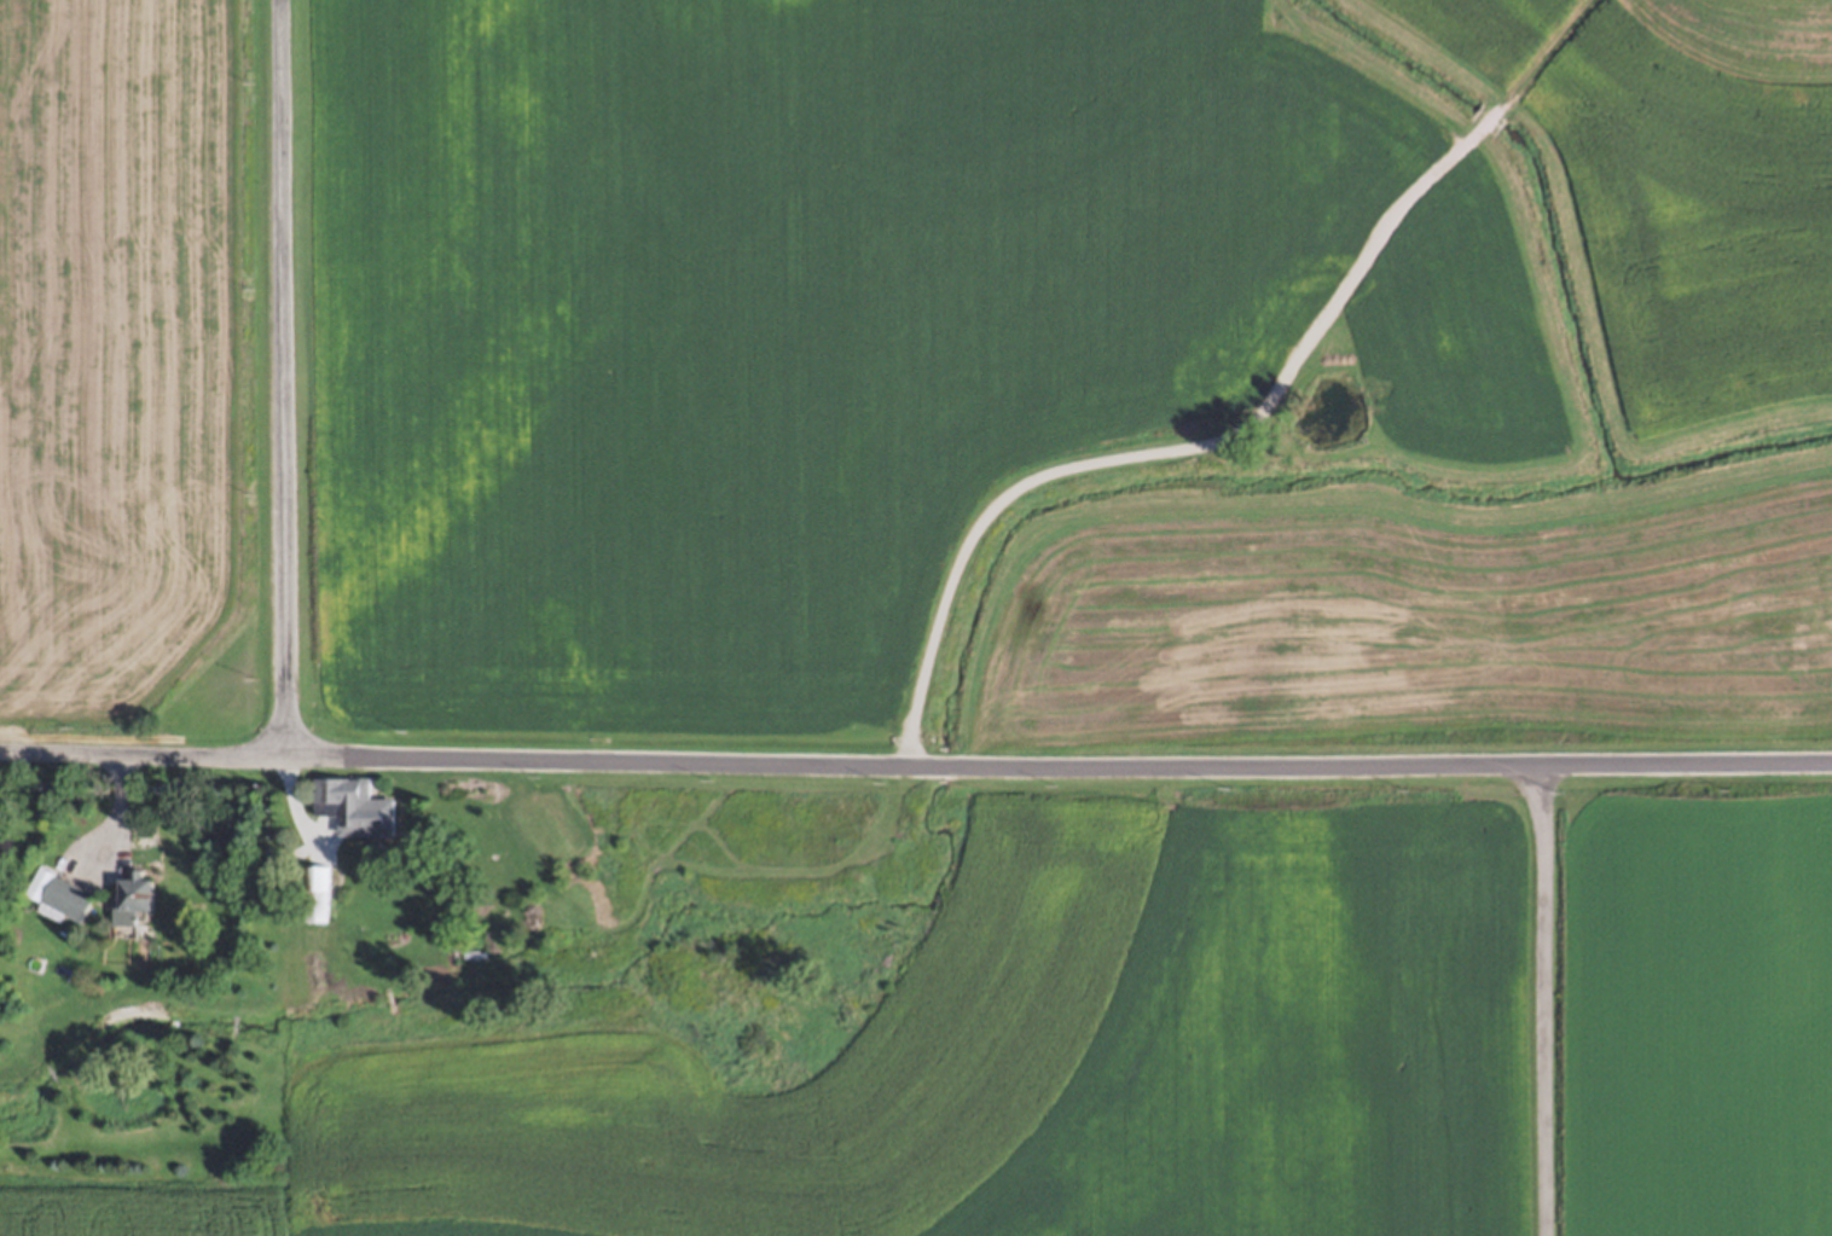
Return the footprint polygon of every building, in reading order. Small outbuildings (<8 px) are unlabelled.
[(376,780),(317,780),(317,818),(344,818),(344,838),(401,838),(401,800),(376,800),(376,780)] [(43,901),(83,925),(98,900),(58,877),(43,901)] [(127,907),(120,907),(120,926),(143,926),(143,911),(163,911),(163,880),(127,880),(127,907)]
